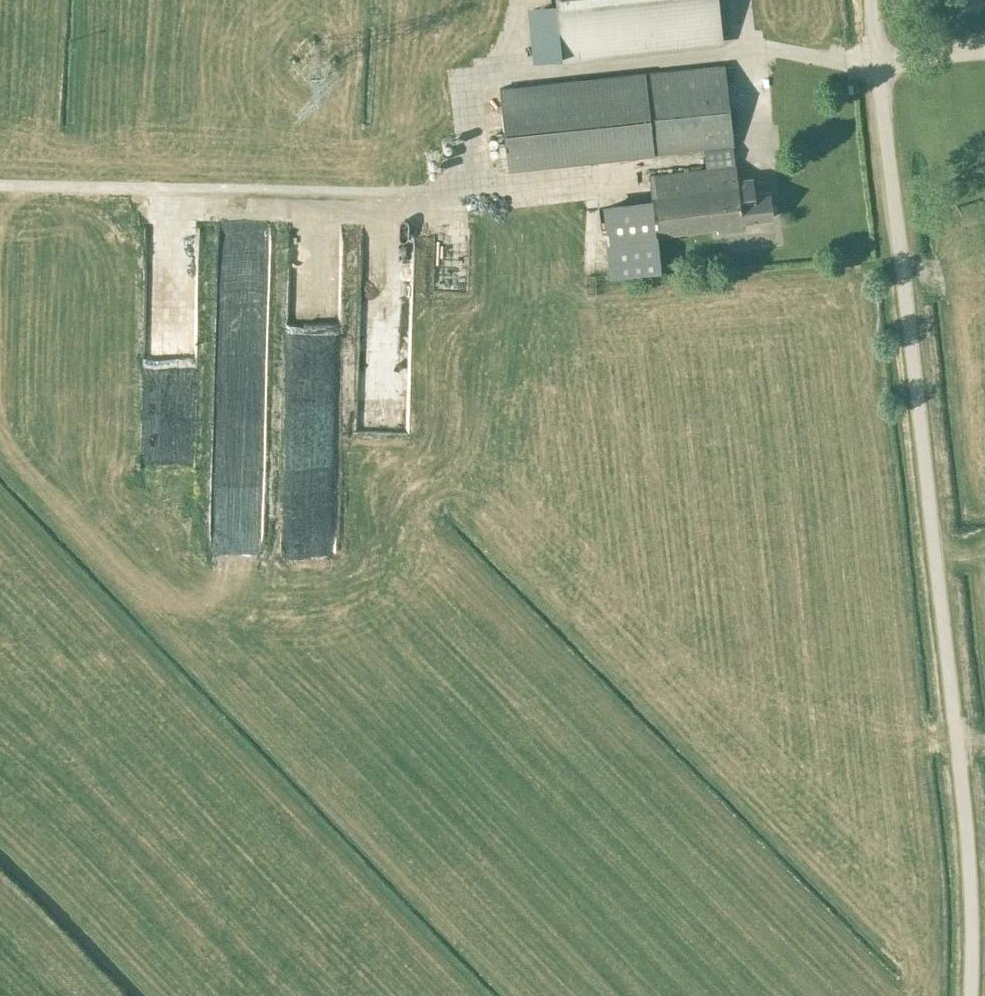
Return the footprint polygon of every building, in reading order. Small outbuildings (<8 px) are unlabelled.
[(562,57),(722,38),(718,0),(556,0),(562,57)] [(662,233),(680,231),(719,226),(720,230),(744,227),(743,218),(773,215),(770,189),(754,190),(752,176),(737,178),(736,164),(735,164),(732,145),(733,145),(724,64),(500,88),(509,168),(704,148),(706,167),(650,173),(653,201),(605,206),(608,238),(662,233)] [(662,233),(608,238),(612,277),(666,271),(662,233)]
